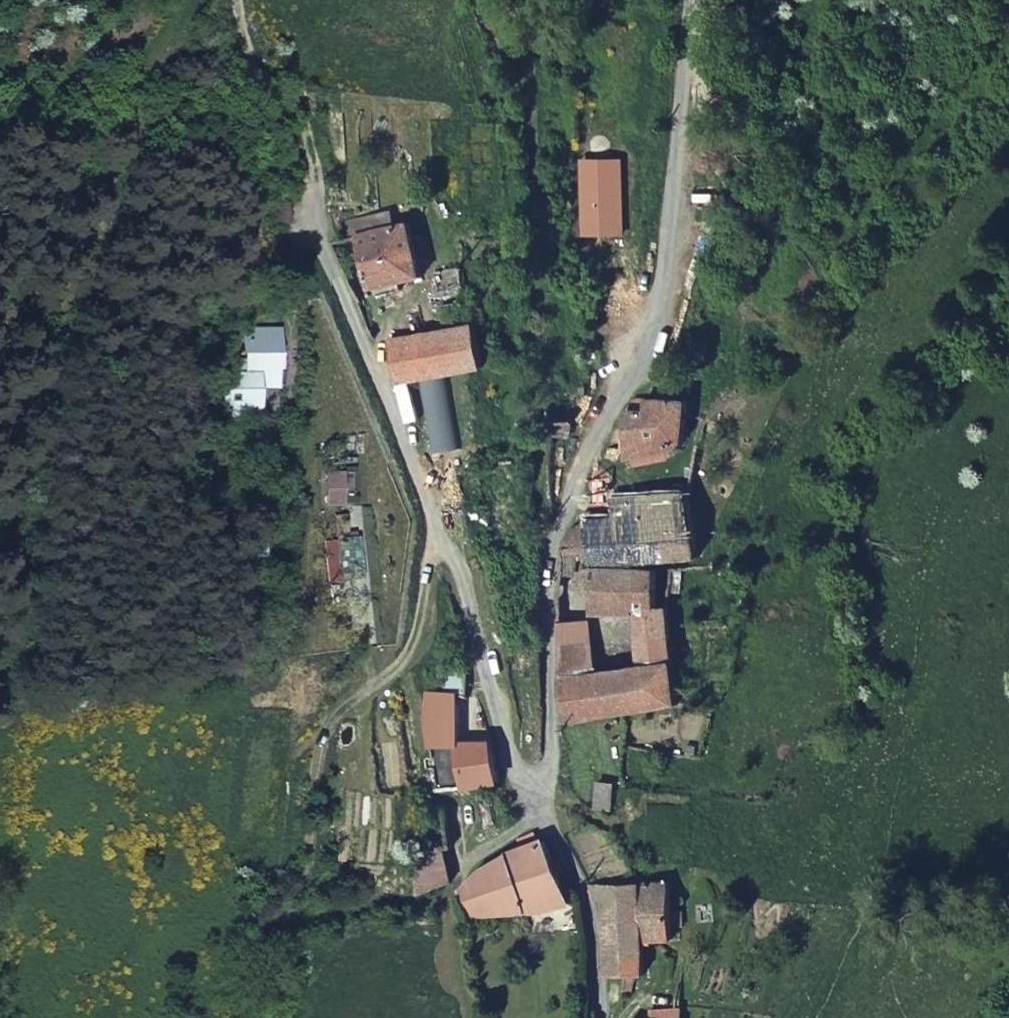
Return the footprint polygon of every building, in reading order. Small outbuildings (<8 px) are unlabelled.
[(581,161),(583,234),(623,234),(621,160),(581,161)] [(410,221),(353,232),(364,286),(419,275),(418,270),(410,221)] [(442,329),(384,339),(395,381),(482,366),(475,322),(469,323),(460,264),(432,269),(442,329)] [(230,368),(229,408),(260,408),(261,382),(277,382),(277,326),(261,327),(262,334),(254,334),(254,352),(239,352),(239,368),(230,368)] [(684,440),(685,399),(664,399),(644,398),(644,407),(626,410),(626,454),(678,450),(684,440)] [(342,500),(341,465),(324,466),(326,500),(342,500)] [(698,542),(686,490),(624,495),(624,515),(583,522),(587,563),(698,554),(698,542)] [(624,515),(624,495),(615,497),(583,522),(624,515)] [(558,570),(697,559),(698,554),(587,563),(583,522),(615,497),(584,498),(571,526),(557,544),(558,570)] [(339,559),(357,558),(356,535),(337,536),(339,559)] [(358,576),(357,558),(339,559),(340,577),(358,576)] [(673,568),(698,566),(697,559),(558,570),(557,614),(590,622),(594,674),(637,671),(634,613),(588,614),(587,572),(656,566),(656,604),(669,604),(673,568)] [(557,678),(558,723),(622,712),(678,702),(669,604),(656,604),(656,566),(587,572),(588,614),(634,613),(637,671),(594,674),(557,678)] [(557,614),(557,678),(594,674),(590,622),(557,614)] [(472,740),(423,746),(430,791),(441,790),(496,783),(490,742),(472,740)] [(481,868),(461,893),(472,916),(545,910),(570,901),(540,839),(516,847),(481,868)] [(601,904),(603,976),(642,974),(644,941),(671,939),(671,893),(670,882),(640,882),(601,883),(601,904)] [(679,1014),(653,1009),(651,1017),(678,1017),(679,1014)]
